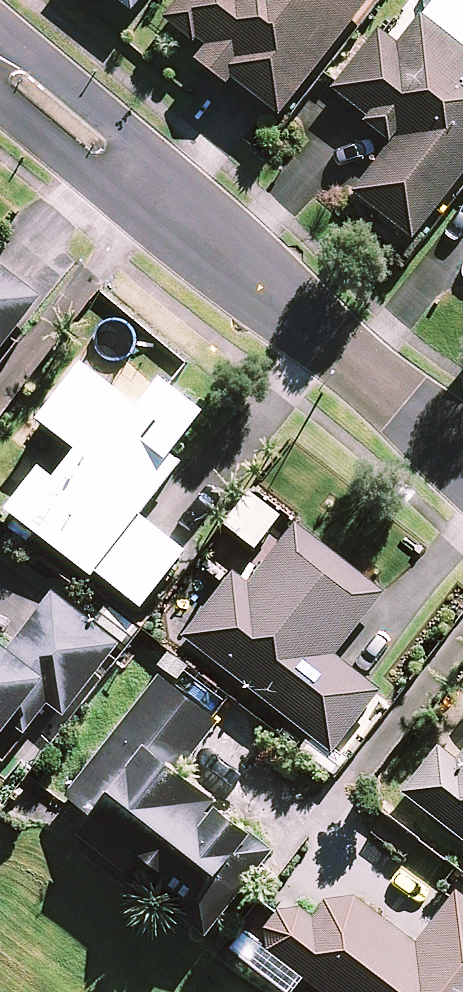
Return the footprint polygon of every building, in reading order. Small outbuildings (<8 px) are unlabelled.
[(128,10),(137,0),(116,0),(128,10)] [(165,20),(202,50),(195,59),(224,83),(229,77),(277,115),(369,0),(181,0),(165,20)] [(397,46),(379,33),(334,91),(395,138),(352,192),(411,239),(462,173),(462,49),(421,16),(397,46)] [(39,298),(0,267),(0,347),(39,298)] [(137,407),(83,365),(39,421),(75,450),(51,481),(34,468),(3,507),(88,574),(92,570),(140,607),(183,552),(137,515),(178,464),(168,456),(201,413),(158,380),(137,407)] [(280,513),(252,491),(224,528),(252,550),(280,513)] [(385,591),(293,518),(246,577),(236,569),(183,637),(330,753),(379,691),(334,656),(385,591)] [(11,722),(25,733),(47,705),(62,717),(117,647),(52,596),(7,652),(0,647),(0,736),(11,722)] [(214,722),(160,678),(65,796),(92,818),(78,836),(121,871),(134,854),(161,875),(149,891),(203,935),(270,852),(173,774),(214,722)] [(438,747),(402,793),(462,841),(462,767),(438,747)] [(456,891),(414,946),(338,888),(312,923),(286,903),(256,942),(322,991),(462,991),(462,897),(456,891)]
